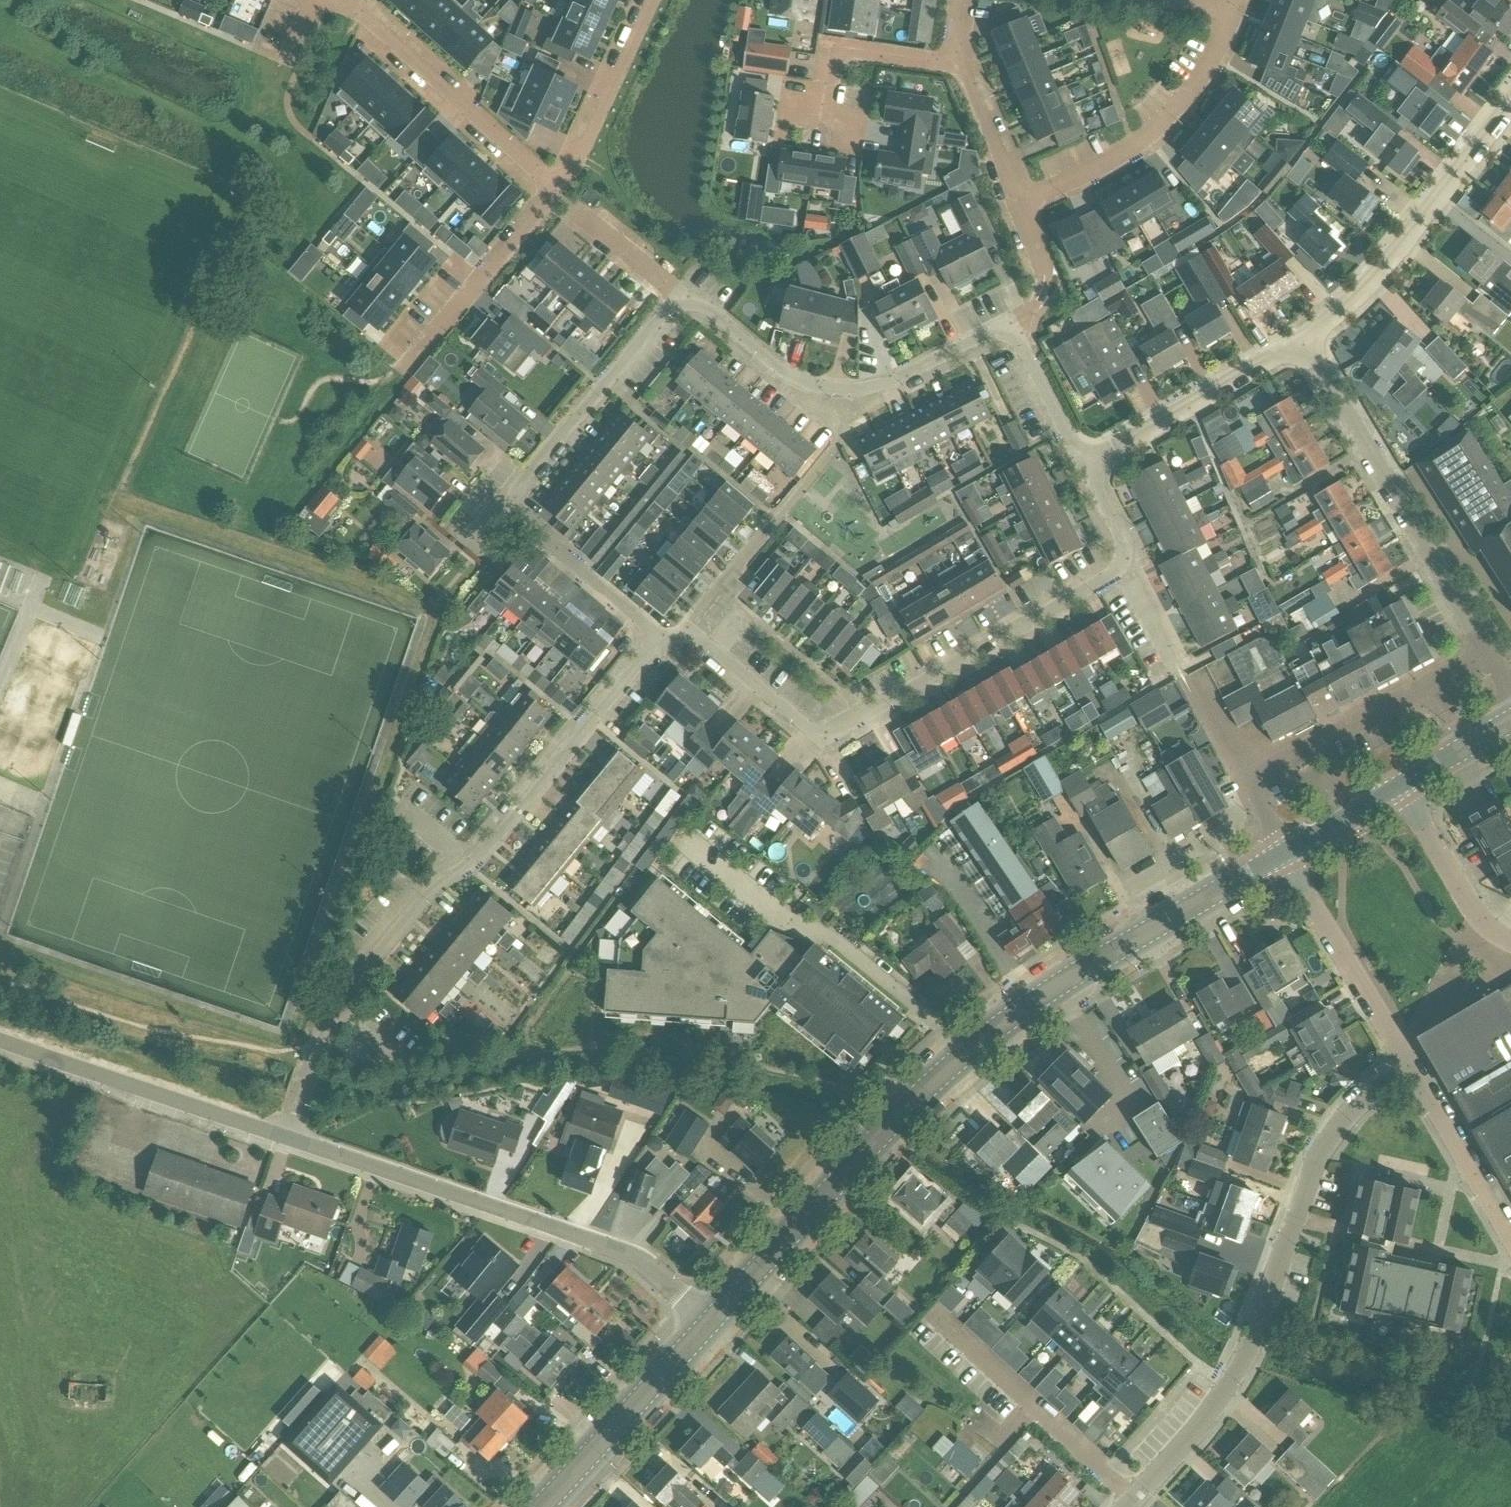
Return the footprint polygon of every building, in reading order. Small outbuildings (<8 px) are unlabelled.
[(412,0),(391,0),(403,10),(412,0)] [(403,10),(419,25),(441,0),(412,0),(403,10)] [(463,7),(456,0),(441,0),(419,25),(435,40),(464,8),(463,7)] [(477,26),(484,19),(474,10),(477,7),(477,1),(475,0),(469,0),(463,7),(464,8),(435,40),(452,54),(477,26)] [(576,1),(573,0),(571,0),(562,19),(562,20),(600,37),(609,18),(576,2),(575,2),(576,1)] [(576,1),(575,2),(576,2),(609,18),(617,0),(576,0),(576,1)] [(772,14),(812,20),(814,0),(774,0),(772,14)] [(830,29),(874,36),(879,0),(835,0),(830,29)] [(915,12),(934,15),(937,1),(930,0),(917,0),(915,12)] [(992,2),(981,0),(979,0),(978,8),(991,10),(992,2)] [(1272,6),(1307,21),(1317,24),(1326,0),(1275,0),(1272,6)] [(1451,0),(1447,0),(1436,15),(1467,40),(1455,56),(1478,74),(1494,54),(1472,37),(1480,26),(1482,24),(1471,15),(1451,0)] [(1482,24),(1480,26),(1493,36),(1500,29),(1508,35),(1509,34),(1510,36),(1510,4),(1506,0),(1482,0),(1475,9),(1475,10),(1471,15),(1482,24)] [(203,14),(206,7),(196,3),(189,19),(199,23),(203,14)] [(1360,3),(1354,20),(1357,21),(1376,28),(1387,13),(1376,9),(1360,3)] [(1307,21),(1272,6),(1265,24),(1300,38),(1307,21)] [(999,31),(993,34),(1000,52),(1035,37),(1028,19),(1024,21),(1019,8),(994,19),(999,31)] [(214,19),(203,14),(199,23),(210,27),(214,19)] [(548,38),(543,49),(571,63),(577,51),(590,58),(600,37),(562,20),(562,19),(558,17),(557,18),(548,38)] [(1383,22),(1370,39),(1381,47),(1395,30),(1383,22)] [(236,38),(253,45),(259,30),(242,23),(236,38)] [(1265,24),(1258,42),(1293,56),(1300,38),(1265,24)] [(1090,36),(1086,25),(1077,29),(1081,39),(1090,36)] [(502,51),(492,42),(493,41),(477,26),(452,54),(468,69),(473,63),(490,78),(502,51)] [(913,26),(911,40),(930,43),(932,29),(913,26)] [(1131,56),(1131,35),(1121,34),(1120,56),(1131,56)] [(1094,46),(1090,36),(1081,39),(1085,50),(1094,46)] [(1346,36),(1340,49),(1355,55),(1364,43),(1350,37),(1346,36)] [(1043,55),(1035,37),(1000,52),(1008,70),(1043,55)] [(1258,42),(1250,63),(1267,70),(1262,85),(1295,105),(1304,82),(1294,78),(1298,69),(1289,66),(1293,56),(1258,42)] [(1414,46),(1403,62),(1427,79),(1433,71),(1438,77),(1461,95),(1478,74),(1455,56),(1441,46),(1432,59),(1414,46)] [(787,76),(790,52),(762,48),(761,58),(747,55),(745,69),(787,76)] [(537,69),(527,91),(567,109),(577,88),(553,77),(560,62),(539,52),(532,67),(537,69)] [(1015,88),(1050,73),(1043,55),(1008,70),(1015,88)] [(361,104),(386,75),(369,60),(361,69),(347,56),(337,81),(344,88),(337,96),(355,111),(361,104)] [(1344,59),(1338,74),(1352,80),(1359,71),(1348,63),(1344,59)] [(1100,62),(1093,64),(1096,75),(1103,72),(1100,62)] [(1400,67),(1385,85),(1407,102),(1399,113),(1429,137),(1448,113),(1428,98),(1423,94),(1428,88),(1400,67)] [(1103,72),(1094,75),(1099,86),(1107,83),(1103,72)] [(1022,105),(1057,90),(1050,73),(1015,88),(1022,105)] [(377,118),(402,90),(386,75),(361,104),(376,117),(377,118)] [(743,92),(736,139),(767,144),(770,128),(772,129),(774,113),(772,112),(775,97),(766,96),(768,83),(747,79),(745,92),(743,92)] [(505,105),(500,116),(528,142),(537,122),(557,131),(567,109),(527,91),(514,85),(505,105)] [(1066,86),(1057,90),(1022,105),(1031,124),(1066,109),(1074,105),(1066,86)] [(418,105),(417,104),(402,90),(377,118),(376,117),(369,125),(387,140),(392,134),(418,105)] [(1235,90),(1220,108),(1256,138),(1276,114),(1256,97),(1251,104),(1235,90)] [(1482,120),(1490,112),(1469,93),(1462,101),(1482,120)] [(936,150),(941,116),(931,115),(934,101),(890,94),(886,122),(905,125),(902,144),(936,150)] [(1358,95),(1344,112),(1375,135),(1365,148),(1400,175),(1401,174),(1406,177),(1421,158),(1416,154),(1417,153),(1395,136),(1401,128),(1358,95)] [(436,118),(418,103),(417,104),(418,105),(392,134),(408,148),(405,152),(415,161),(437,137),(427,128),(436,118)] [(1220,108),(1208,121),(1245,152),(1256,138),(1220,108)] [(1073,127),(1066,109),(1031,124),(1038,142),(1073,127)] [(1232,167),(1245,152),(1208,121),(1196,136),(1232,167)] [(1079,139),(1075,131),(1064,136),(1068,144),(1079,139)] [(1187,159),(1177,170),(1198,194),(1211,179),(1218,184),(1232,167),(1196,136),(1181,154),(1187,159)] [(445,180),(471,152),(454,137),(446,146),(437,137),(415,161),(424,170),(422,172),(440,188),(446,181),(445,180)] [(1278,140),(1276,153),(1280,157),(1281,158),(1288,164),(1295,155),(1305,142),(1278,140)] [(1339,141),(1324,160),(1345,176),(1329,196),(1344,209),(1362,223),(1379,201),(1355,183),(1369,164),(1339,141)] [(932,176),(936,150),(902,144),(900,156),(881,153),(876,181),(920,188),(922,174),(932,176)] [(959,170),(944,177),(950,190),(958,187),(970,180),(975,178),(981,175),(977,152),(962,150),(959,170)] [(355,158),(346,151),(341,158),(349,165),(355,158)] [(462,195),(487,167),(471,152),(445,180),(446,181),(462,195)] [(811,184),(815,157),(784,152),(781,168),(769,166),(765,192),(778,194),(780,180),(811,184)] [(844,177),(847,162),(815,157),(811,184),(842,189),(839,203),(852,205),(856,179),(844,177)] [(1280,157),(1268,172),(1280,182),(1293,167),(1288,164),(1281,158),(1280,157)] [(375,167),(368,161),(358,172),(365,178),(375,167)] [(504,182),(502,181),(487,167),(462,195),(477,209),(478,210),(504,182)] [(1156,172),(1137,183),(1157,216),(1176,205),(1156,172)] [(1268,172),(1256,187),(1267,196),(1280,182),(1268,172)] [(1495,194),(1510,207),(1510,175),(1510,174),(1495,194)] [(510,207),(521,195),(503,180),(502,181),(504,182),(478,210),(477,209),(476,210),(493,226),(503,215),(504,216),(511,208),(510,207)] [(962,196),(950,202),(952,206),(958,218),(967,235),(954,242),(972,278),(974,281),(987,275),(987,270),(993,267),(982,244),(994,238),(979,207),(973,196),(977,194),(971,181),(970,180),(958,187),(962,196)] [(1250,206),(1263,192),(1256,187),(1248,180),(1219,215),(1226,223),(1250,206)] [(766,186),(745,183),(741,215),(740,219),(761,222),(761,218),(763,207),(766,186)] [(1137,183),(1121,193),(1140,226),(1157,216),(1137,183)] [(369,207),(377,198),(366,189),(358,198),(369,207)] [(1121,193),(1102,205),(1118,232),(1104,241),(1110,254),(1126,245),(1121,238),(1140,226),(1121,193)] [(1307,194),(1289,212),(1310,232),(1298,244),(1322,266),(1341,247),(1327,234),(1331,230),(1313,212),(1319,206),(1307,194)] [(1479,215),(1482,217),(1479,221),(1499,237),(1502,232),(1510,239),(1510,237),(1510,207),(1495,194),(1479,215)] [(761,222),(761,223),(774,225),(775,222),(777,209),(763,207),(761,218),(761,222)] [(925,228),(942,228),(942,214),(925,215),(925,228)] [(434,215),(424,227),(430,232),(440,220),(434,215)] [(812,227),(812,228),(827,230),(828,228),(829,218),(814,216),(812,227)] [(1078,216),(1057,226),(1060,235),(1057,236),(1062,248),(1066,247),(1072,261),(1076,269),(1110,254),(1104,241),(1092,246),(1078,216)] [(1189,228),(1197,242),(1215,231),(1207,218),(1189,228)] [(338,237),(345,229),(338,223),(331,231),(338,237)] [(436,245),(411,224),(389,251),(422,278),(436,261),(428,254),(436,245)] [(1268,224),(1256,235),(1271,253),(1264,258),(1271,269),(1261,277),(1277,301),(1299,286),(1284,264),(1295,255),(1268,224)] [(454,235),(442,225),(434,235),(446,245),(454,235)] [(330,246),(338,237),(331,231),(323,240),(330,246)] [(932,231),(912,241),(926,271),(939,266),(942,272),(951,288),(957,285),(960,288),(974,281),(972,278),(954,242),(941,248),(932,231)] [(865,234),(841,246),(857,278),(881,266),(865,234)] [(474,251),(454,235),(446,245),(466,261),(474,251)] [(653,235),(646,241),(660,257),(667,250),(653,235)] [(912,241),(897,248),(912,278),(926,271),(912,241)] [(1457,263),(1482,283),(1479,287),(1510,314),(1510,313),(1510,280),(1507,277),(1510,271),(1510,266),(1502,259),(1500,262),(1475,241),(1457,263)] [(1216,245),(1201,254),(1226,297),(1242,288),(1216,245)] [(538,253),(520,275),(531,284),(536,277),(553,291),(556,288),(556,287),(577,261),(560,246),(548,261),(538,253)] [(389,251),(385,248),(371,265),(408,295),(422,278),(389,251)] [(1170,252),(1160,258),(1164,265),(1174,260),(1170,252)] [(1226,297),(1201,254),(1177,269),(1202,311),(1188,319),(1204,347),(1230,331),(1214,304),(1226,297)] [(1277,301),(1261,277),(1249,259),(1241,265),(1241,271),(1250,284),(1239,291),(1255,315),(1277,301)] [(556,287),(556,288),(572,300),(572,301),(594,274),(577,261),(556,287)] [(408,295),(371,265),(357,282),(394,312),(408,295)] [(611,288),(594,274),(572,301),(572,300),(565,308),(583,323),(590,315),(589,315),(611,288)] [(1117,275),(1106,281),(1114,295),(1125,289),(1117,275)] [(898,279),(890,283),(913,328),(918,325),(920,328),(937,319),(918,280),(902,288),(898,279)] [(394,312),(357,282),(343,299),(352,306),(344,316),(363,332),(371,323),(380,329),(394,312)] [(1441,282),(1423,305),(1446,323),(1456,311),(1474,326),(1476,324),(1492,338),(1509,317),(1481,294),(1473,304),(1458,292),(1456,294),(1441,282)] [(887,296),(871,303),(891,342),(908,333),(907,331),(913,328),(890,283),(882,287),(887,296)] [(501,293),(496,300),(504,307),(513,314),(516,309),(523,301),(506,287),(501,293)] [(589,315),(590,315),(606,329),(628,302),(611,288),(589,315)] [(793,289),(783,327),(810,334),(820,296),(793,289)] [(1112,296),(1103,302),(1111,313),(1120,308),(1132,301),(1125,289),(1114,295),(1112,296)] [(1162,337),(1142,348),(1157,374),(1186,357),(1171,331),(1182,325),(1178,316),(1162,293),(1143,305),(1162,337)] [(755,325),(772,307),(758,295),(742,313),(755,325)] [(820,296),(810,334),(837,341),(840,330),(859,334),(859,300),(848,297),(846,302),(820,296)] [(1111,313),(1103,302),(1100,297),(1084,307),(1086,309),(1082,311),(1091,325),(1111,313)] [(534,313),(529,320),(545,333),(550,326),(534,313)] [(490,321),(474,340),(482,346),(479,349),(489,358),(492,355),(515,374),(531,355),(535,350),(544,357),(552,347),(515,316),(503,332),(490,321)] [(1113,317),(1055,350),(1071,376),(1088,366),(1098,384),(1095,386),(1106,404),(1137,386),(1123,363),(1135,356),(1113,317)] [(1396,322),(1380,343),(1403,362),(1416,375),(1424,364),(1410,353),(1420,340),(1396,322)] [(559,334),(554,341),(562,347),(568,341),(559,334)] [(1439,338),(1426,350),(1446,372),(1454,380),(1458,377),(1468,368),(1460,360),(1439,338)] [(568,341),(562,347),(570,354),(576,347),(568,341)] [(1380,343),(1363,363),(1372,370),(1363,381),(1383,396),(1392,384),(1388,381),(1396,371),(1407,383),(1393,396),(1406,409),(1428,389),(1416,375),(1403,362),(1380,343)] [(682,385),(675,392),(687,402),(693,395),(718,367),(720,365),(702,350),(697,356),(693,352),(677,372),(681,375),(677,381),(682,385)] [(567,362),(558,354),(552,361),(561,369),(567,362)] [(1018,365),(1005,370),(1009,383),(1023,378),(1018,365)] [(417,373),(414,376),(423,383),(424,385),(432,375),(422,367),(417,373)] [(718,367),(693,395),(710,409),(734,380),(718,367)] [(488,391),(471,411),(511,443),(529,422),(499,397),(507,388),(482,368),(473,379),(488,391)] [(734,380),(710,409),(727,422),(751,394),(734,380)] [(954,391),(955,394),(972,426),(992,416),(984,400),(990,397),(984,384),(977,387),(974,381),(954,391)] [(1019,401),(1033,394),(1028,384),(1015,391),(1019,401)] [(434,393),(426,403),(445,418),(453,408),(434,393)] [(751,394),(727,422),(744,436),(767,408),(751,394)] [(955,394),(936,403),(953,436),(972,426),(955,394)] [(1265,432),(1253,439),(1259,448),(1269,441),(1304,420),(1290,398),(1257,418),(1265,432)] [(936,403),(917,413),(933,446),(953,436),(936,403)] [(397,422),(402,417),(401,410),(395,406),(388,415),(397,422)] [(767,408),(744,436),(761,450),(784,422),(767,408)] [(622,410),(608,426),(639,452),(648,441),(652,445),(661,433),(649,424),(644,429),(622,410)] [(656,410),(650,417),(658,423),(664,416),(656,410)] [(917,413),(898,422),(918,462),(922,460),(924,455),(922,451),(933,446),(917,413)] [(664,416),(658,423),(665,429),(671,422),(664,416)] [(442,430),(433,442),(467,470),(484,448),(463,431),(450,420),(449,422),(445,418),(438,426),(442,430)] [(1259,467),(1237,481),(1240,487),(1316,441),(1304,420),(1269,441),(1279,458),(1260,469),(1259,467)] [(1014,421),(1003,427),(1016,452),(1027,446),(1014,421)] [(784,422),(761,450),(778,464),(801,436),(784,422)] [(898,422),(878,432),(898,472),(918,462),(898,422)] [(608,426),(595,442),(632,473),(635,470),(634,465),(630,462),(639,452),(608,426)] [(684,426),(674,437),(682,443),(691,432),(684,426)] [(691,432),(682,443),(689,450),(699,438),(691,432)] [(878,432),(859,442),(875,475),(879,482),(898,472),(878,432)] [(1234,434),(1214,446),(1225,465),(1246,453),(1234,434)] [(1424,461),(1479,546),(1476,548),(1479,553),(1482,552),(1510,597),(1510,481),(1499,489),(1465,435),(1424,461)] [(801,436),(778,464),(795,478),(818,450),(801,436)] [(372,446),(363,438),(351,452),(360,460),(372,446)] [(399,459),(383,478),(393,486),(398,481),(432,509),(451,485),(441,477),(433,470),(441,460),(415,439),(399,459)] [(1316,441),(1240,487),(1255,512),(1276,499),(1264,480),(1287,466),(1290,471),(1287,473),(1294,485),(1305,478),(1330,464),(1316,441)] [(595,442),(582,457),(613,483),(621,473),(625,476),(630,476),(632,473),(595,442)] [(1199,449),(1197,455),(1199,460),(1201,459),(1210,455),(1207,447),(1199,449)] [(714,450),(708,457),(719,466),(725,459),(714,450)] [(1005,484),(996,489),(1001,498),(1010,494),(1046,475),(1037,456),(1033,450),(1030,452),(1018,459),(1021,464),(1000,475),(1005,484)] [(695,454),(689,461),(699,469),(705,462),(695,454)] [(582,457),(569,473),(607,504),(609,501),(608,497),(604,494),(613,483),(582,457)] [(370,458),(363,467),(378,479),(385,470),(370,458)] [(725,459),(719,466),(730,476),(736,468),(725,459)] [(669,460),(661,470),(668,476),(677,466),(669,460)] [(1165,460),(1129,479),(1140,499),(1186,476),(1183,469),(1172,474),(1165,460)] [(980,461),(968,468),(973,476),(985,470),(980,461)] [(1186,476),(1190,482),(1208,473),(1205,466),(1204,467),(1186,476)] [(968,468),(957,474),(962,483),(973,476),(968,468)] [(661,470),(635,501),(642,507),(668,476),(661,470)] [(681,470),(668,486),(678,494),(691,478),(681,470)] [(569,473),(556,489),(587,514),(595,504),(600,507),(604,507),(607,504),(569,473)] [(1010,494),(1001,498),(1005,506),(1014,502),(1019,511),(1055,493),(1046,475),(1010,494)] [(1186,476),(1140,499),(1150,519),(1186,501),(1179,488),(1190,482),(1186,476)] [(748,477),(741,485),(753,494),(759,487),(748,477)] [(949,477),(937,484),(942,493),(954,486),(949,477)] [(712,489),(709,493),(743,521),(756,505),(728,482),(720,491),(717,488),(712,489)] [(1300,529),(1298,530),(1300,536),(1354,504),(1340,482),(1316,496),(1323,508),(1314,513),(1317,519),(1300,529)] [(322,519),(339,499),(323,486),(306,506),(322,519)] [(668,486),(655,502),(665,510),(678,494),(668,486)] [(759,487),(753,494),(764,503),(770,496),(759,487)] [(556,489),(543,505),(567,525),(561,532),(572,541),(579,532),(575,529),(587,514),(556,489)] [(396,491),(386,503),(409,522),(419,510),(396,491)] [(923,492),(912,499),(917,508),(928,501),(923,492)] [(709,505),(702,514),(730,537),(743,521),(709,493),(705,497),(706,502),(709,505)] [(1024,521),(1014,526),(1019,535),(1029,530),(1065,511),(1055,493),(1019,511),(1024,521)] [(971,498),(963,502),(970,514),(978,510),(971,498)] [(912,499),(892,511),(901,525),(920,514),(917,508),(912,499)] [(635,501),(609,533),(616,539),(642,507),(635,501)] [(1186,501),(1150,519),(1161,540),(1207,516),(1204,509),(1193,515),(1186,501)] [(1354,504),(1300,536),(1302,540),(1323,529),(1327,534),(1336,529),(1342,540),(1367,525),(1354,504)] [(1286,505),(1274,511),(1282,524),(1286,531),(1298,525),(1286,505)] [(978,510),(970,514),(977,526),(985,522),(978,510)] [(1211,523),(1222,517),(1218,510),(1207,516),(1211,523)] [(647,511),(642,517),(652,526),(657,519),(647,511)] [(1029,530),(1019,535),(1021,540),(1026,542),(1033,539),(1038,548),(1074,529),(1065,511),(1029,530)] [(683,520),(681,523),(683,524),(717,553),(730,537),(702,514),(693,524),(687,519),(683,520)] [(1207,516),(1161,540),(1171,559),(1196,548),(1207,543),(1200,529),(1211,523),(1207,516)] [(642,517),(636,524),(646,532),(652,526),(642,517)] [(959,527),(949,532),(954,541),(964,535),(972,531),(967,522),(959,527)] [(418,524),(398,547),(409,556),(406,560),(418,569),(421,565),(431,574),(450,551),(418,524)] [(682,538),(676,545),(704,568),(717,553),(683,524),(678,530),(678,535),(682,538)] [(1351,554),(1342,560),(1344,562),(1347,567),(1380,547),(1367,525),(1342,540),(1351,554)] [(794,527),(786,537),(812,558),(820,548),(794,527)] [(1038,560),(1037,564),(1040,570),(1047,566),(1083,547),(1074,529),(1038,548),(1043,557),(1038,560)] [(949,532),(931,543),(936,551),(954,541),(949,532)] [(609,533),(590,556),(597,562),(616,539),(609,533)] [(992,533),(984,538),(991,550),(999,545),(992,533)] [(621,542),(616,549),(626,557),(631,550),(621,542)] [(931,543),(914,553),(919,562),(936,551),(931,543)] [(676,545),(663,561),(691,584),(704,568),(676,545)] [(999,545),(991,550),(998,562),(1006,557),(999,545)] [(1344,562),(1335,568),(1338,573),(1335,574),(1339,579),(1350,573),(1353,576),(1350,578),(1357,591),(1393,570),(1380,547),(1347,567),(1344,562)] [(820,548),(812,558),(827,571),(836,561),(820,548)] [(1171,559),(1160,565),(1171,586),(1217,562),(1214,555),(1203,561),(1196,548),(1171,559)] [(616,549),(598,571),(608,579),(626,557),(616,549)] [(977,560),(968,565),(970,568),(990,602),(1008,592),(987,557),(983,549),(974,554),(977,560)] [(1223,550),(1214,555),(1217,562),(1227,557),(1223,550)] [(380,562),(397,565),(399,555),(381,552),(380,562)] [(914,553),(896,564),(901,572),(905,578),(902,572),(919,562),(914,553)] [(656,568),(650,577),(678,600),(691,584),(663,561),(656,555),(652,560),(653,565),(656,568)] [(542,572),(550,562),(543,557),(535,567),(542,572)] [(1217,562),(1221,569),(1230,564),(1227,557),(1217,562)] [(778,566),(756,593),(772,606),(795,578),(786,571),(789,567),(788,563),(783,558),(779,558),(775,563),(778,566)] [(1217,562),(1171,586),(1181,606),(1217,588),(1210,574),(1221,569),(1217,562)] [(885,571),(883,571),(888,580),(901,572),(896,564),(885,571)] [(471,607),(454,625),(458,629),(471,622),(479,614),(490,602),(503,613),(508,606),(530,579),(527,576),(514,565),(493,591),(488,586),(471,607)] [(841,565),(833,575),(843,584),(851,574),(841,565)] [(955,565),(947,570),(952,578),(972,613),(990,602),(970,568),(960,573),(955,565)] [(546,592),(534,581),(542,572),(535,567),(527,576),(530,579),(508,606),(523,619),(546,592)] [(1335,568),(1323,575),(1329,585),(1339,579),(1335,574),(1338,573),(1335,568)] [(641,569),(627,585),(636,593),(646,601),(663,615),(664,616),(678,600),(650,577),(641,569)] [(943,583),(935,588),(955,623),(972,613),(952,578),(947,570),(938,575),(943,583)] [(851,574),(843,584),(850,589),(858,579),(851,574)] [(1021,574),(1009,581),(1014,589),(1025,582),(1021,574)] [(795,578),(772,606),(788,619),(815,586),(811,582),(806,582),(804,585),(795,578)] [(573,598),(581,589),(574,583),(566,593),(573,598)] [(815,586),(788,619),(804,632),(826,604),(818,597),(820,594),(820,589),(815,586)] [(920,586),(912,591),(917,599),(937,633),(955,623),(935,588),(925,594),(920,586)] [(1217,588),(1181,606),(1192,626),(1238,603),(1234,596),(1224,601),(1217,588)] [(908,604),(900,609),(909,625),(902,629),(907,638),(914,633),(917,638),(911,641),(914,647),(920,644),(937,633),(917,599),(912,591),(903,596),(908,604)] [(523,619),(517,627),(533,640),(539,633),(562,605),(558,602),(546,592),(523,619)] [(578,618),(565,607),(573,598),(566,593),(558,602),(562,605),(539,633),(540,633),(538,636),(539,639),(543,642),(547,646),(550,646),(552,644),(555,646),(578,618)] [(636,593),(631,599),(639,606),(641,607),(646,601),(636,593)] [(1327,595),(1304,609),(1316,629),(1326,623),(1339,616),(1327,595)] [(882,596),(871,603),(876,610),(887,604),(882,596)] [(1347,632),(1354,645),(1377,688),(1435,658),(1404,601),(1347,632)] [(1238,603),(1192,626),(1202,647),(1238,629),(1231,615),(1242,610),(1238,603)] [(1267,607),(1255,612),(1260,624),(1261,623),(1261,624),(1280,615),(1274,603),(1270,605),(1267,607)] [(826,604),(804,632),(819,645),(847,611),(842,608),(837,608),(835,611),(826,604)] [(887,604),(876,610),(880,617),(879,621),(890,639),(903,632),(887,604)] [(604,624),(612,615),(606,609),(598,619),(604,624)] [(847,611),(819,645),(835,658),(858,630),(849,623),(852,620),(852,616),(847,611)] [(1290,636),(1280,615),(1261,624),(1266,634),(1274,630),(1277,636),(1285,638),(1290,636)] [(1339,616),(1326,623),(1331,631),(1344,624),(1339,616)] [(593,631),(590,628),(578,618),(555,646),(570,659),(593,631)] [(593,631),(570,659),(587,672),(590,669),(594,673),(612,651),(607,647),(610,644),(597,633),(604,624),(598,619),(590,628),(593,631)] [(1102,620),(1084,630),(1100,659),(1118,649),(1124,658),(1134,652),(1121,629),(1111,635),(1102,620)] [(1303,623),(1289,630),(1294,640),(1308,633),(1303,623)] [(858,630),(835,658),(851,671),(873,645),(877,647),(880,643),(880,639),(874,634),(869,634),(867,637),(858,630)] [(1084,630),(1066,641),(1087,677),(1088,679),(1096,675),(1090,665),(1100,659),(1084,630)] [(961,631),(949,636),(956,651),(968,646),(961,631)] [(486,633),(477,644),(490,654),(493,649),(496,652),(501,646),(486,633)] [(1287,648),(1283,650),(1289,664),(1293,671),(1315,661),(1329,688),(1328,688),(1330,694),(1332,693),(1340,707),(1377,688),(1354,645),(1339,653),(1333,640),(1312,651),(1307,640),(1287,648)] [(1066,641),(1049,651),(1065,680),(1070,688),(1087,677),(1066,641)] [(1049,651),(1031,661),(1054,700),(1062,695),(1056,685),(1065,680),(1049,651)] [(478,652),(464,668),(471,675),(485,658),(478,652)] [(535,669),(519,656),(512,665),(528,678),(535,669)] [(1031,661),(1014,672),(1026,695),(1029,701),(1040,694),(1047,704),(1054,700),(1031,661)] [(1315,661),(1293,671),(1319,719),(1340,707),(1332,693),(1330,694),(1328,688),(1329,688),(1315,661)] [(1011,666),(993,677),(1015,714),(1022,710),(1017,701),(1026,695),(1014,672),(1011,666)] [(473,693),(481,683),(471,675),(464,668),(455,679),(463,685),(473,693)] [(551,682),(535,669),(528,678),(544,691),(551,682)] [(681,675),(658,703),(677,718),(700,691),(681,675)] [(993,677),(975,687),(992,715),(1001,710),(1006,719),(1015,714),(993,677)] [(521,690),(508,705),(539,730),(552,714),(537,701),(541,697),(519,679),(515,684),(521,690)] [(1113,680),(1095,690),(1107,712),(1125,701),(1119,691),(1113,680)] [(551,682),(544,691),(561,705),(568,696),(551,682)] [(1181,711),(1194,707),(1187,684),(1173,689),(1181,711)] [(975,687),(957,698),(978,733),(986,728),(982,721),(992,715),(975,687)] [(1126,687),(1119,691),(1125,701),(1132,697),(1126,687)] [(1159,690),(1133,705),(1148,731),(1174,716),(1159,690)] [(677,741),(695,756),(714,733),(704,725),(720,707),(718,706),(721,702),(712,694),(708,697),(700,691),(677,718),(688,727),(677,741)] [(957,698),(940,708),(957,736),(961,743),(978,733),(957,698)] [(1224,698),(1214,704),(1229,731),(1239,726),(1224,698)] [(460,701),(452,711),(459,717),(468,707),(460,701)] [(1092,702),(1082,708),(1082,709),(1084,711),(1090,722),(1097,718),(1100,716),(1092,702)] [(491,712),(488,715),(526,746),(539,730),(508,705),(500,715),(495,711),(491,712)] [(1111,717),(1100,723),(1109,739),(1138,723),(1128,707),(1111,717)] [(940,708),(922,718),(939,747),(957,736),(940,708)] [(452,711),(443,722),(451,728),(459,717),(452,711)] [(1084,711),(1077,715),(1083,726),(1090,722),(1084,711)] [(490,727),(482,736),(513,762),(526,746),(488,715),(486,718),(486,723),(490,727)] [(922,718),(905,729),(917,749),(907,755),(918,774),(945,758),(945,756),(939,747),(922,718)] [(734,770),(759,739),(739,723),(725,740),(715,732),(714,733),(695,756),(696,757),(690,764),(700,773),(707,766),(710,768),(719,757),(734,770)] [(1062,724),(1049,732),(1055,742),(1068,735),(1062,724)] [(429,728),(421,738),(428,744),(437,734),(429,728)] [(637,729),(626,741),(645,757),(655,744),(637,729)] [(1049,732),(1042,736),(1048,746),(1055,742),(1049,732)] [(467,742),(463,747),(500,777),(513,762),(482,736),(473,747),(467,742)] [(421,738),(403,759),(411,766),(428,744),(421,738)] [(746,798),(725,825),(732,831),(776,778),(774,780),(765,773),(779,755),(759,739),(734,770),(748,782),(740,793),(746,798)] [(465,758),(457,768),(487,793),(500,777),(463,747),(459,753),(465,758)] [(1020,748),(1014,752),(1020,763),(1027,759),(1020,748)] [(617,749),(603,766),(631,789),(645,772),(617,749)] [(1182,759),(1169,766),(1169,767),(1173,774),(1201,822),(1229,806),(1197,751),(1182,759)] [(996,763),(1002,774),(1020,763),(1014,752),(1013,752),(996,762),(996,763)] [(1067,789),(1063,783),(1046,754),(1026,766),(1046,801),(1067,789)] [(892,757),(875,767),(895,802),(905,796),(913,809),(930,800),(916,775),(906,781),(892,757)] [(996,763),(978,773),(984,784),(1002,774),(996,763)] [(603,766),(589,783),(618,806),(631,789),(603,766)] [(875,767),(857,778),(871,802),(861,808),(876,831),(892,822),(884,808),(895,802),(875,767)] [(1170,796),(1154,805),(1173,838),(1201,822),(1169,767),(1173,774),(1163,780),(1171,792),(1168,794),(1170,796)] [(457,768),(443,784),(457,796),(453,801),(470,814),(487,793),(457,768)] [(776,778),(732,831),(741,838),(747,831),(749,833),(765,814),(768,816),(777,805),(792,818),(818,787),(797,771),(785,786),(776,778)] [(978,773),(954,788),(963,804),(970,800),(967,794),(984,784),(978,773)] [(589,783),(576,799),(604,822),(618,806),(589,783)] [(695,785),(687,795),(688,796),(698,804),(703,807),(710,798),(695,785)] [(818,787),(792,818),(812,835),(824,819),(848,839),(866,817),(854,797),(843,803),(839,801),(830,793),(827,795),(818,787)] [(673,789),(657,810),(665,816),(681,795),(673,789)] [(1118,792),(1089,809),(1123,867),(1152,851),(1118,792)] [(688,796),(636,866),(646,874),(698,804),(688,796)] [(576,799),(562,816),(590,839),(593,836),(601,842),(611,829),(603,823),(604,822),(576,799)] [(1467,821),(1477,839),(1477,838),(1487,855),(1491,853),(1496,861),(1492,863),(1501,880),(1510,898),(1510,897),(1510,822),(1510,819),(1501,802),(1467,821)] [(979,804),(954,821),(1023,922),(1002,937),(1013,955),(1034,941),(1038,946),(1064,929),(1058,919),(1059,916),(1044,893),(1041,895),(979,804)] [(657,810),(644,827),(652,834),(655,829),(665,816),(657,810)] [(562,816),(549,833),(577,856),(590,839),(562,816)] [(1057,818),(1035,831),(1048,853),(1053,850),(1078,894),(1106,877),(1080,833),(1069,839),(1057,818)] [(644,827),(632,845),(639,851),(652,834),(644,827)] [(549,833),(535,849),(563,873),(577,856),(549,833)] [(632,845),(622,858),(630,864),(639,851),(632,845)] [(535,849),(521,866),(549,889),(563,873),(535,849)] [(521,866),(507,884),(535,907),(549,889),(521,866)] [(615,867),(606,879),(614,885),(623,873),(615,867)] [(606,879),(596,893),(604,898),(614,885),(606,879)] [(639,918),(620,941),(618,970),(609,970),(606,1012),(728,1022),(729,1021),(756,1023),(773,1003),(852,1068),(877,1038),(883,1043),(904,1018),(816,946),(806,958),(772,930),(752,955),(659,879),(632,912),(639,918)] [(921,892),(934,909),(944,902),(931,884),(921,892)] [(482,889),(467,907),(498,933),(513,915),(482,889)] [(589,902),(580,914),(588,920),(597,908),(589,902)] [(467,907),(453,925),(484,951),(498,933),(467,907)] [(580,914),(562,939),(569,944),(588,920),(580,914)] [(942,931),(904,961),(917,977),(931,966),(942,980),(966,961),(956,948),(966,939),(947,915),(936,924),(942,931)] [(453,925),(438,943),(469,968),(484,951),(453,925)] [(508,931),(503,937),(513,945),(518,939),(508,931)] [(503,937),(498,943),(508,951),(513,945),(503,937)] [(1258,969),(1247,975),(1267,1009),(1281,1001),(1274,989),(1305,971),(1287,940),(1253,960),(1258,969)] [(438,943),(424,960),(455,986),(469,968),(438,943)] [(424,960),(409,978),(440,1004),(455,986),(424,960)] [(479,966),(474,972),(484,980),(489,974),(479,966)] [(474,972),(469,978),(479,986),(484,980),(474,972)] [(409,978),(395,996),(426,1021),(440,1004),(409,978)] [(1201,996),(1194,999),(1208,1024),(1214,1020),(1217,1024),(1229,1017),(1231,1020),(1243,1014),(1241,1010),(1254,1002),(1244,984),(1230,992),(1223,981),(1213,986),(1211,983),(1200,990),(1202,993),(1200,994),(1201,996)] [(1510,1193),(1510,987),(1422,1039),(1510,1193)] [(450,1001),(445,1008),(455,1016),(460,1010),(450,1001)] [(1179,1003),(1155,1017),(1179,1059),(1174,1048),(1197,1034),(1179,1003)] [(445,1008),(440,1013),(450,1022),(455,1016),(445,1008)] [(1302,1044),(1288,1052),(1293,1061),(1342,1032),(1328,1009),(1294,1030),(1302,1044)] [(1266,1012),(1252,1020),(1261,1036),(1275,1028),(1266,1012)] [(1155,1017),(1131,1032),(1148,1062),(1149,1063),(1151,1061),(1163,1054),(1169,1065),(1179,1059),(1155,1017)] [(1285,1023),(1228,1057),(1253,1098),(1265,1091),(1246,1060),(1261,1051),(1262,1052),(1291,1034),(1285,1023)] [(1342,1032),(1293,1061),(1298,1070),(1313,1061),(1321,1075),(1355,1054),(1342,1032)] [(1210,1035),(1198,1042),(1212,1064),(1223,1058),(1210,1035)] [(431,1046),(420,1059),(428,1066),(440,1053),(431,1046)] [(1044,1078),(1043,1079),(1086,1121),(1110,1097),(1092,1079),(1090,1081),(1081,1071),(1086,1066),(1071,1051),(1044,1078)] [(1156,1068),(1144,1075),(1158,1099),(1170,1092),(1156,1068)] [(633,1076),(625,1100),(638,1104),(646,1081),(634,1076),(633,1076)] [(1278,1082),(1266,1089),(1271,1099),(1296,1108),(1304,1086),(1294,1083),(1291,1078),(1288,1088),(1280,1086),(1278,1082)] [(552,1122),(552,1121),(577,1083),(558,1082),(547,1099),(542,1095),(529,1114),(549,1127),(552,1122)] [(1197,1102),(1204,1082),(1189,1083),(1197,1102)] [(1034,1084),(1012,1106),(1030,1122),(1039,1131),(1031,1139),(1048,1156),(1069,1134),(1052,1118),(1060,1110),(1034,1084)] [(587,1093),(576,1125),(584,1128),(607,1135),(611,1137),(619,1114),(599,1107),(602,1098),(587,1093)] [(738,1100),(725,1093),(719,1102),(732,1110),(738,1100)] [(463,1097),(449,1100),(455,1112),(455,1114),(461,1115),(462,1112),(458,1111),(463,1097)] [(1145,1112),(1134,1119),(1159,1158),(1185,1142),(1160,1103),(1145,1112)] [(1254,1106),(1245,1132),(1276,1144),(1285,1117),(1254,1106)] [(687,1111),(667,1143),(690,1157),(709,1125),(687,1111)] [(507,1128),(462,1112),(461,1115),(455,1114),(455,1112),(451,1114),(448,1116),(445,1119),(443,1123),(442,1126),(442,1130),(442,1134),(443,1138),(445,1142),(446,1141),(451,1143),(450,1146),(471,1153),(472,1150),(480,1153),(479,1156),(496,1161),(501,1146),(515,1151),(523,1127),(509,1123),(507,1128)] [(742,1117),(719,1142),(732,1154),(734,1152),(756,1172),(773,1153),(771,1151),(776,1145),(762,1131),(755,1125),(753,1127),(742,1117)] [(991,1123),(971,1144),(996,1170),(1003,1163),(1030,1190),(1053,1167),(1022,1136),(1013,1145),(991,1123)] [(572,1160),(564,1183),(592,1192),(600,1170),(599,1169),(605,1152),(606,1153),(611,1137),(607,1135),(584,1128),(579,1142),(573,1160),(572,1160)] [(1245,1132),(1236,1158),(1267,1169),(1276,1144),(1245,1132)] [(1070,1174),(1117,1220),(1116,1221),(1117,1222),(1150,1188),(1149,1187),(1147,1189),(1100,1143),(1102,1141),(1101,1140),(1068,1174),(1069,1175),(1070,1174)] [(1186,1144),(1178,1166),(1190,1170),(1188,1175),(1218,1185),(1223,1170),(1196,1160),(1186,1144)] [(1203,1146),(1199,1158),(1224,1167),(1228,1155),(1203,1146)] [(160,1153),(146,1193),(241,1225),(254,1185),(160,1153)] [(637,1172),(626,1200),(631,1202),(629,1205),(642,1210),(643,1206),(647,1208),(649,1202),(657,1193),(668,1202),(691,1175),(677,1164),(670,1171),(657,1159),(644,1174),(637,1172)] [(693,1194),(670,1218),(703,1248),(717,1232),(709,1225),(725,1206),(701,1185),(700,1186),(690,1176),(683,1184),(693,1194)] [(909,1186),(896,1199),(925,1224),(935,1212),(945,1221),(955,1209),(945,1201),(946,1200),(934,1189),(931,1192),(915,1178),(909,1186)] [(1355,1246),(1341,1309),(1373,1316),(1374,1312),(1460,1331),(1473,1272),(1441,1265),(1440,1272),(1385,1260),(1387,1253),(1386,1253),(1389,1240),(1408,1244),(1420,1192),(1362,1179),(1350,1231),(1364,1235),(1363,1240),(1361,1247),(1355,1246)] [(1211,1204),(1207,1203),(1250,1218),(1258,1194),(1220,1180),(1211,1204)] [(271,1193),(256,1235),(276,1242),(283,1223),(327,1238),(340,1201),(295,1186),(290,1200),(271,1193)] [(1175,1189),(1169,1203),(1182,1209),(1188,1195),(1175,1189)] [(1508,1191),(1497,1198),(1510,1221),(1510,1196),(1508,1191)] [(966,1202),(948,1223),(963,1236),(981,1215),(966,1202)] [(1153,1208),(1147,1221),(1158,1225),(1169,1229),(1198,1240),(1203,1224),(1211,1227),(1210,1231),(1241,1242),(1250,1218),(1209,1204),(1207,1203),(1204,1212),(1201,1211),(1197,1222),(1163,1210),(1157,1208),(1157,1209),(1153,1208)] [(1147,1221),(1136,1242),(1161,1254),(1164,1245),(1192,1255),(1198,1240),(1169,1229),(1158,1225),(1147,1221)] [(381,1257),(375,1274),(393,1281),(392,1284),(391,1290),(398,1293),(407,1267),(419,1272),(433,1234),(404,1224),(391,1261),(381,1257)] [(867,1236),(847,1258),(868,1277),(860,1285),(879,1302),(892,1287),(883,1278),(897,1263),(867,1236)] [(1010,1237),(973,1278),(992,1295),(998,1287),(1028,1254),(1010,1237)] [(486,1238),(455,1275),(482,1298),(455,1330),(473,1346),(498,1317),(504,1309),(488,1296),(503,1279),(505,1281),(518,1266),(486,1238)] [(1017,1304),(1047,1270),(1028,1253),(1028,1254),(998,1287),(1017,1304)] [(1201,1255),(1189,1288),(1212,1296),(1213,1291),(1223,1294),(1224,1292),(1227,1293),(1236,1269),(1232,1267),(1233,1266),(1201,1255)] [(362,1268),(352,1285),(384,1303),(391,1290),(392,1284),(362,1268)] [(547,1286),(537,1298),(540,1301),(539,1302),(564,1324),(593,1290),(569,1269),(561,1277),(551,1289),(547,1286)] [(832,1275),(811,1298),(837,1322),(849,1309),(867,1325),(884,1307),(879,1302),(860,1285),(853,1294),(832,1275)] [(951,1313),(966,1297),(952,1284),(938,1301),(951,1313)] [(504,1309),(498,1317),(508,1325),(504,1330),(516,1341),(522,1335),(530,1325),(524,1320),(539,1302),(540,1301),(537,1298),(523,1286),(504,1309)] [(1042,1312),(1028,1327),(1047,1344),(1047,1345),(1054,1337),(1078,1309),(1079,1310),(1081,1307),(1062,1290),(1057,1295),(1051,1289),(1035,1306),(1042,1312)] [(618,1311),(593,1290),(564,1324),(594,1350),(603,1340),(597,1334),(618,1311)] [(979,1309),(965,1325),(977,1335),(991,1320),(979,1309)] [(1063,1359),(1070,1351),(1094,1324),(1079,1310),(1078,1309),(1054,1337),(1063,1345),(1056,1352),(1063,1359)] [(1085,1366),(1110,1338),(1094,1324),(1070,1351),(1085,1366)] [(530,1325),(522,1335),(567,1373),(573,1366),(571,1364),(577,1357),(553,1336),(548,1341),(530,1325)] [(504,1330),(494,1341),(506,1352),(509,1350),(516,1341),(504,1330)] [(991,1349),(1004,1362),(1017,1348),(1021,1344),(1008,1331),(1006,1334),(991,1349)] [(375,1362),(391,1345),(380,1335),(364,1353),(375,1362)] [(516,1341),(509,1350),(552,1387),(558,1379),(560,1381),(567,1373),(522,1335),(516,1341)] [(789,1337),(772,1356),(798,1379),(799,1378),(806,1385),(821,1368),(814,1362),(815,1360),(789,1337)] [(1101,1380),(1126,1353),(1110,1338),(1085,1366),(1101,1380)] [(478,1348),(466,1362),(486,1380),(494,1387),(502,1378),(503,1378),(505,1375),(488,1360),(489,1358),(478,1348)] [(1142,1368),(1142,1367),(1126,1353),(1101,1380),(1094,1387),(1104,1396),(1099,1402),(1106,1409),(1111,1403),(1111,1402),(1142,1368)] [(1144,1364),(1142,1367),(1142,1368),(1111,1402),(1111,1403),(1130,1419),(1163,1382),(1144,1364)] [(70,1366),(67,1401),(105,1402),(107,1384),(101,1385),(103,1369),(70,1366)] [(1034,1376),(1025,1368),(1019,1375),(1028,1383),(1034,1376)] [(368,1390),(376,1380),(363,1369),(354,1379),(368,1390)] [(759,1370),(721,1411),(747,1436),(767,1415),(783,1430),(801,1410),(777,1388),(759,1370)] [(848,1372),(829,1393),(859,1420),(878,1399),(848,1372)] [(1047,1388),(1041,1395),(1051,1404),(1057,1397),(1047,1388)] [(343,1389),(288,1446),(330,1485),(384,1429),(343,1389)] [(389,1389),(383,1399),(398,1407),(403,1396),(389,1389)] [(500,1390),(479,1413),(484,1418),(491,1425),(508,1440),(526,1420),(530,1417),(523,1411),(526,1408),(511,1394),(509,1397),(500,1390)] [(1291,1390),(1268,1416),(1296,1442),(1287,1452),(1307,1471),(1318,1460),(1317,1458),(1301,1444),(1310,1436),(1297,1425),(1312,1409),(1291,1390)] [(908,1393),(895,1407),(912,1421),(924,1408),(908,1393)] [(1066,1406),(1057,1397),(1051,1404),(1060,1412),(1066,1406)] [(817,1415),(805,1428),(826,1448),(827,1447),(839,1435),(817,1415)] [(468,1433),(462,1441),(476,1453),(478,1450),(490,1460),(508,1440),(484,1418),(468,1433)] [(1079,1418),(1073,1424),(1083,1433),(1089,1426),(1079,1418)] [(1098,1435),(1089,1426),(1083,1433),(1092,1441),(1098,1435)] [(440,1427),(428,1440),(447,1456),(459,1443),(440,1427)] [(687,1453),(679,1461),(705,1483),(716,1471),(719,1474),(738,1452),(724,1440),(720,1443),(703,1428),(683,1449),(687,1453)] [(839,1435),(827,1447),(846,1465),(840,1471),(855,1486),(874,1466),(840,1433),(839,1435)] [(944,1435),(932,1449),(966,1479),(982,1460),(968,1448),(958,1439),(954,1444),(944,1435)] [(1238,1468),(1229,1478),(1244,1492),(1252,1500),(1260,1491),(1249,1480),(1250,1479),(1251,1479),(1273,1455),(1250,1435),(1228,1459),(1238,1468)] [(1020,1439),(1004,1456),(1013,1464),(1030,1445),(1023,1439),(1021,1437),(1020,1439)] [(751,1452),(734,1470),(751,1485),(768,1468),(751,1452)] [(1287,1452),(1277,1463),(1298,1482),(1307,1471),(1287,1452)] [(900,1466),(887,1454),(879,1464),(892,1475),(900,1466)] [(1004,1456),(987,1475),(996,1482),(1009,1468),(1013,1464),(1004,1456)] [(1318,1460),(1307,1471),(1298,1482),(1317,1500),(1337,1476),(1325,1465),(1317,1458),(1318,1460)] [(382,1488),(403,1506),(408,1506),(417,1498),(425,1506),(462,1506),(465,1503),(446,1486),(434,1476),(427,1484),(405,1463),(382,1488)] [(649,1488),(670,1506),(682,1506),(684,1505),(686,1506),(708,1506),(684,1485),(687,1482),(669,1465),(649,1488)] [(1009,1468),(996,1482),(1011,1497),(1024,1482),(1009,1468)] [(1042,1490),(1060,1506),(1066,1506),(1081,1491),(1059,1471),(1042,1490)] [(846,1500),(854,1506),(861,1506),(880,1486),(868,1475),(846,1500)] [(987,1475),(970,1494),(978,1501),(996,1482),(987,1475)] [(786,1476),(769,1494),(777,1501),(793,1483),(786,1476)] [(1023,1491),(1033,1500),(1028,1506),(1027,1506),(1060,1506),(1042,1490),(1032,1481),(1023,1491)] [(1187,1505),(1188,1506),(1255,1506),(1250,1502),(1252,1500),(1244,1492),(1230,1506),(1215,1491),(1207,1483),(1187,1505)] [(818,1506),(820,1506),(824,1502),(827,1499),(816,1489),(808,1498),(818,1506)] [(330,1504),(333,1506),(358,1506),(341,1492),(330,1504)] [(958,1506),(973,1506),(974,1506),(978,1501),(970,1494),(958,1506)] [(231,1506),(250,1506),(240,1497),(231,1506)]
